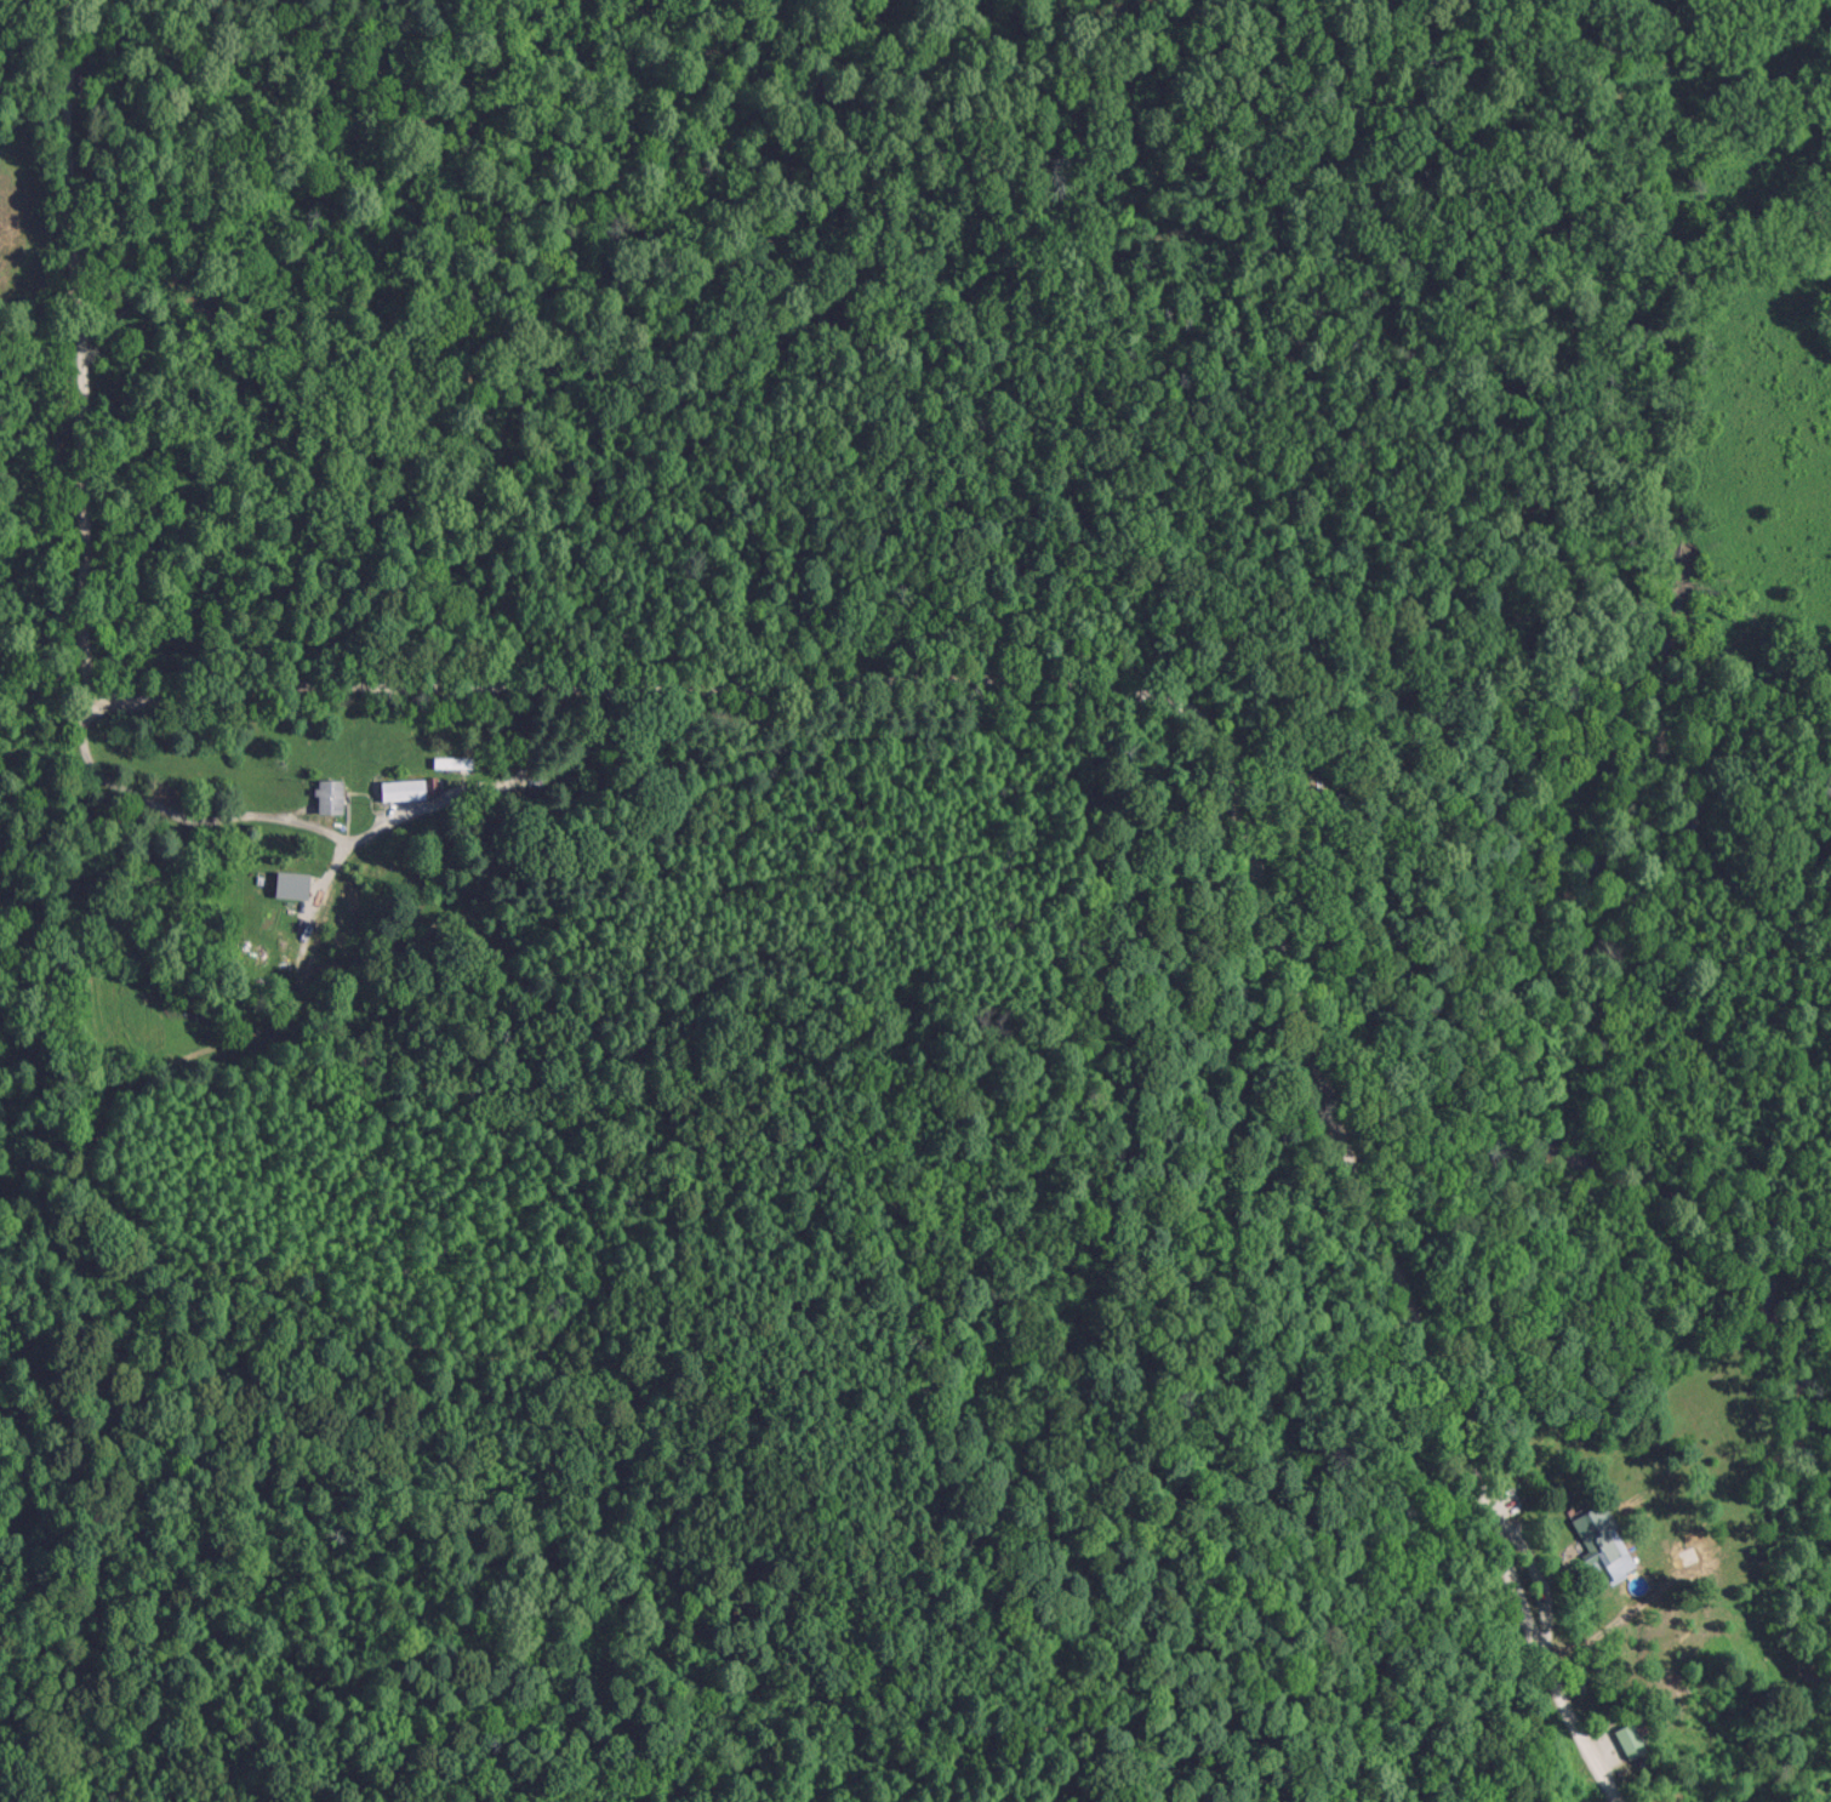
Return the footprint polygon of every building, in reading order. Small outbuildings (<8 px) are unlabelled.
[(430,769),(470,769),(470,757),(430,757),(430,769)] [(345,778),(319,778),(319,813),(345,813),(345,778)] [(382,779),(382,799),(434,799),(434,779),(382,779)] [(310,923),(310,911),(277,911),(277,923),(310,923)] [(1564,1519),(1600,1585),(1629,1570),(1593,1503),(1564,1519)] [(1623,1757),(1640,1748),(1626,1720),(1609,1728),(1623,1757)]
